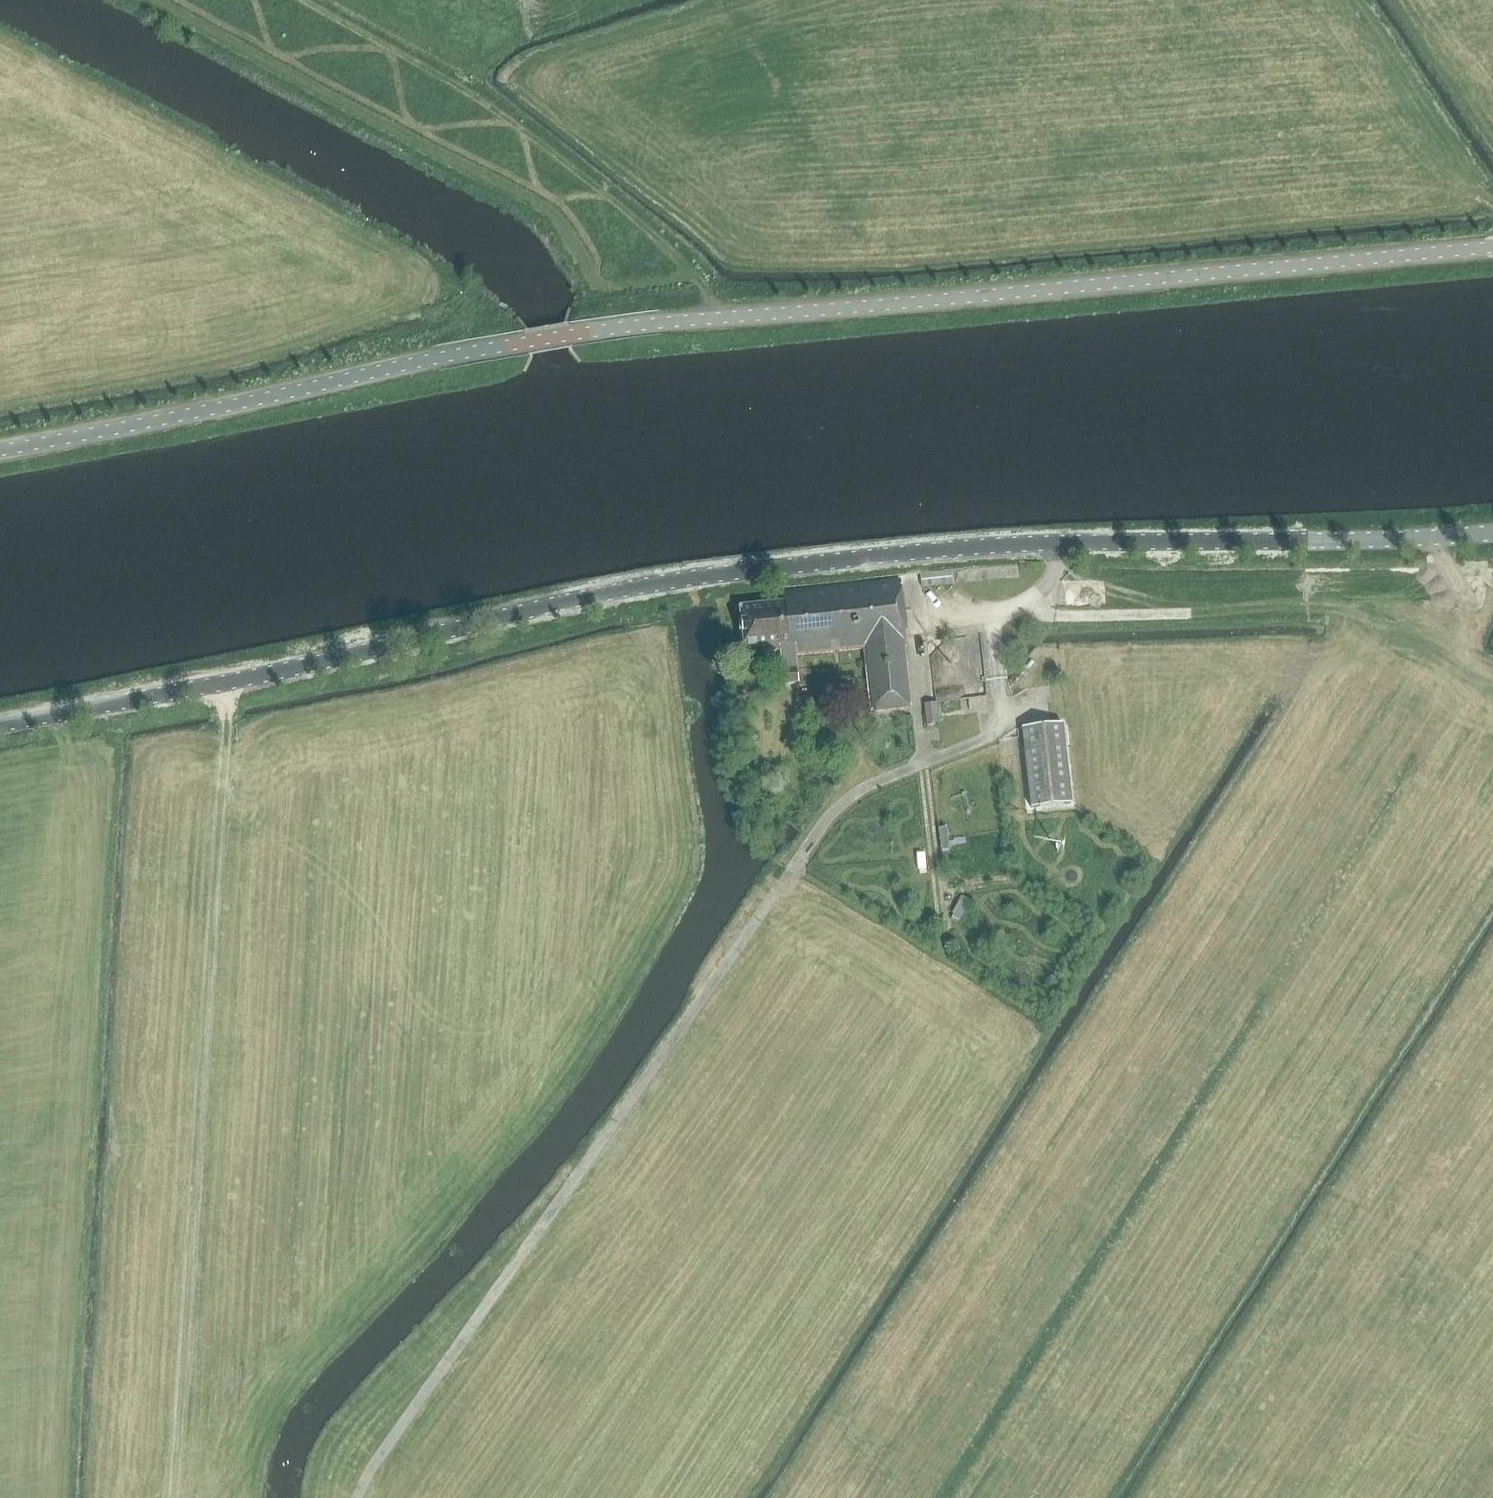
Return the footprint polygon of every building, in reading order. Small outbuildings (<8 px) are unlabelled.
[(920,586),(952,583),(951,570),(919,573),(920,586)] [(906,642),(905,636),(900,585),(899,585),(899,580),(782,592),(782,602),(737,607),(741,647),(742,647),(742,648),(762,646),(762,652),(779,651),(782,683),(798,681),(796,656),(863,648),(871,711),(910,708),(903,642),(906,642)] [(926,726),(938,724),(936,703),(923,704),(926,726)] [(1070,802),(1061,723),(1021,727),(1030,807),(1070,802)] [(953,915),(960,919),(971,900),(964,896),(953,915)]
